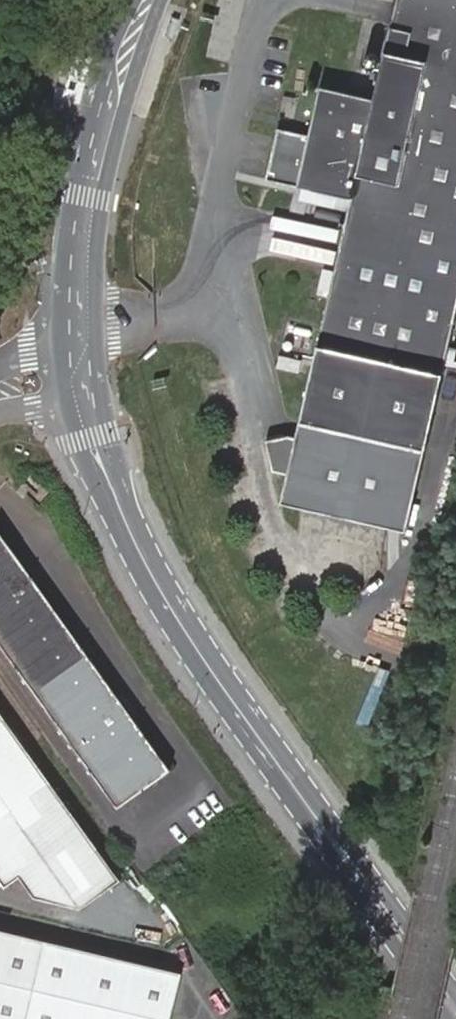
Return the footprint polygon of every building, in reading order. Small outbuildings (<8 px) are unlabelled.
[(455,320),(455,0),(391,0),(370,94),(316,82),(304,136),(279,131),(268,181),(352,200),(284,498),(409,526),(455,320)] [(116,804),(169,766),(0,528),(0,641),(116,804)] [(0,711),(0,880),(5,888),(20,876),(34,898),(81,909),(121,880),(0,711)] [(0,930),(0,1018),(171,1018),(182,973),(0,930)]
